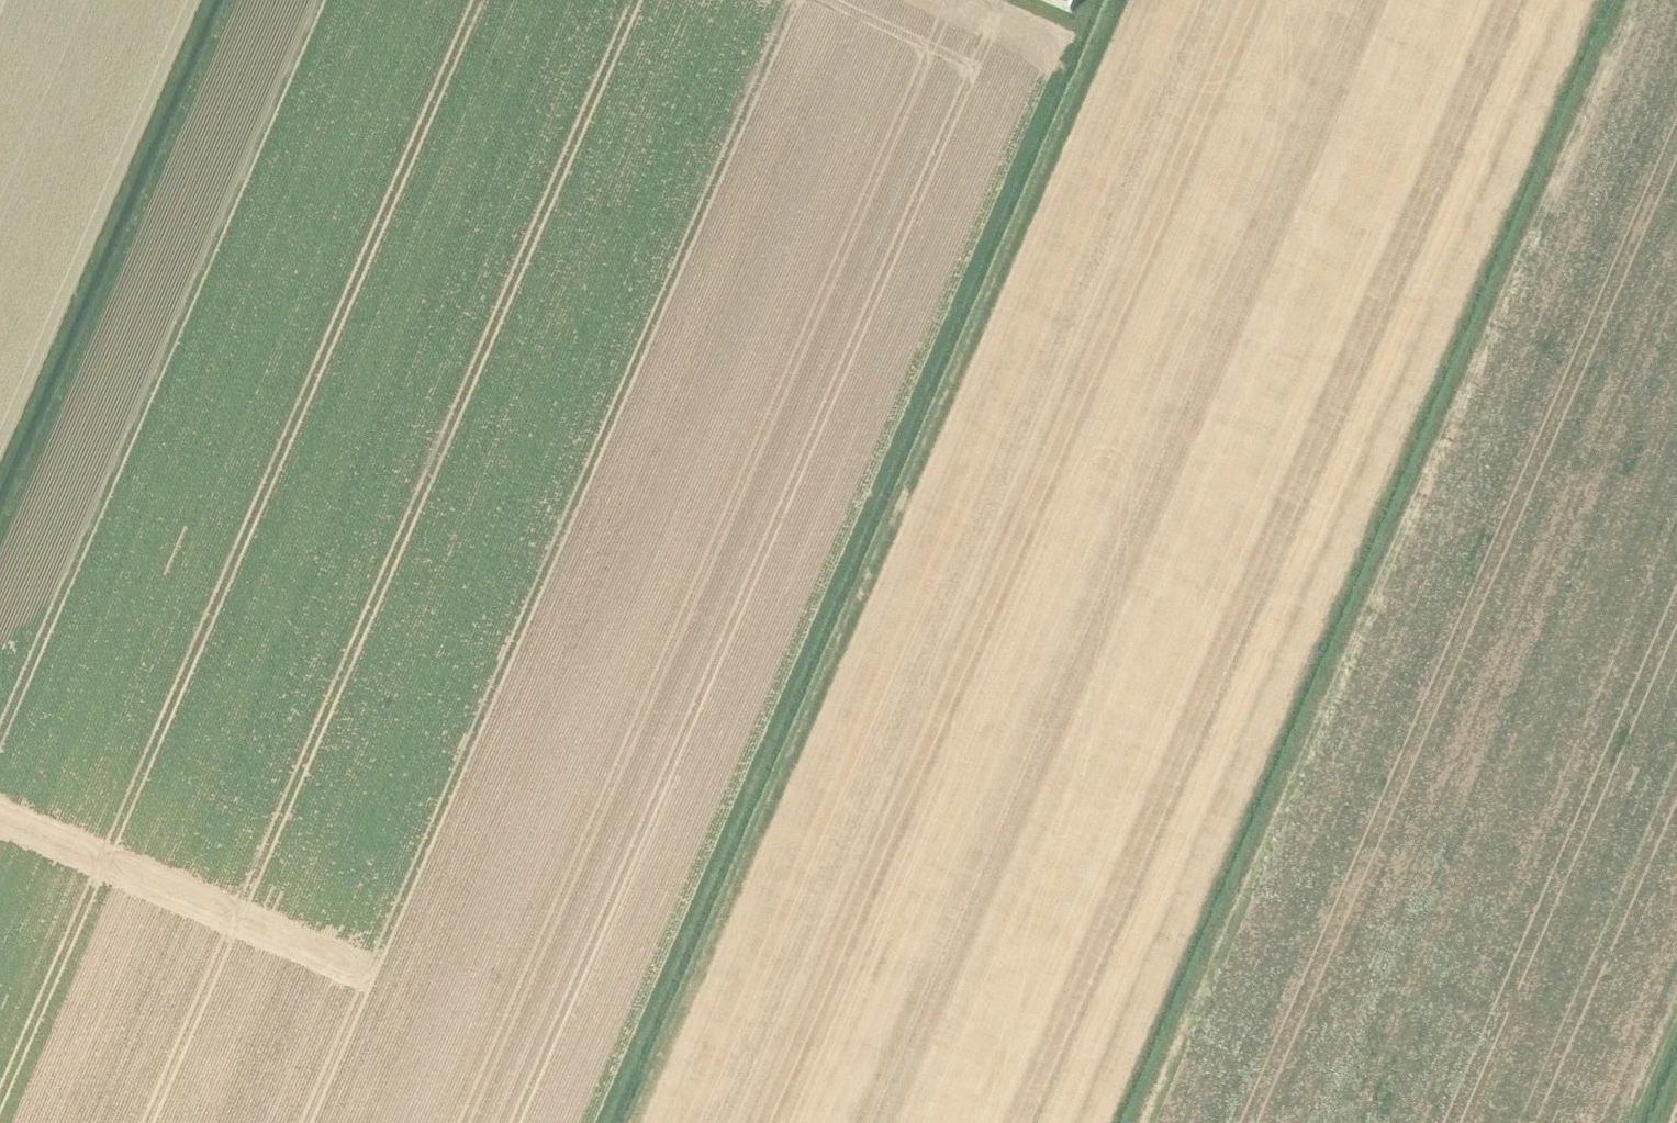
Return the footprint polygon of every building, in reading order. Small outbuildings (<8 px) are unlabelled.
[(1071,12),(1076,0),(1044,0),(1071,12)]
